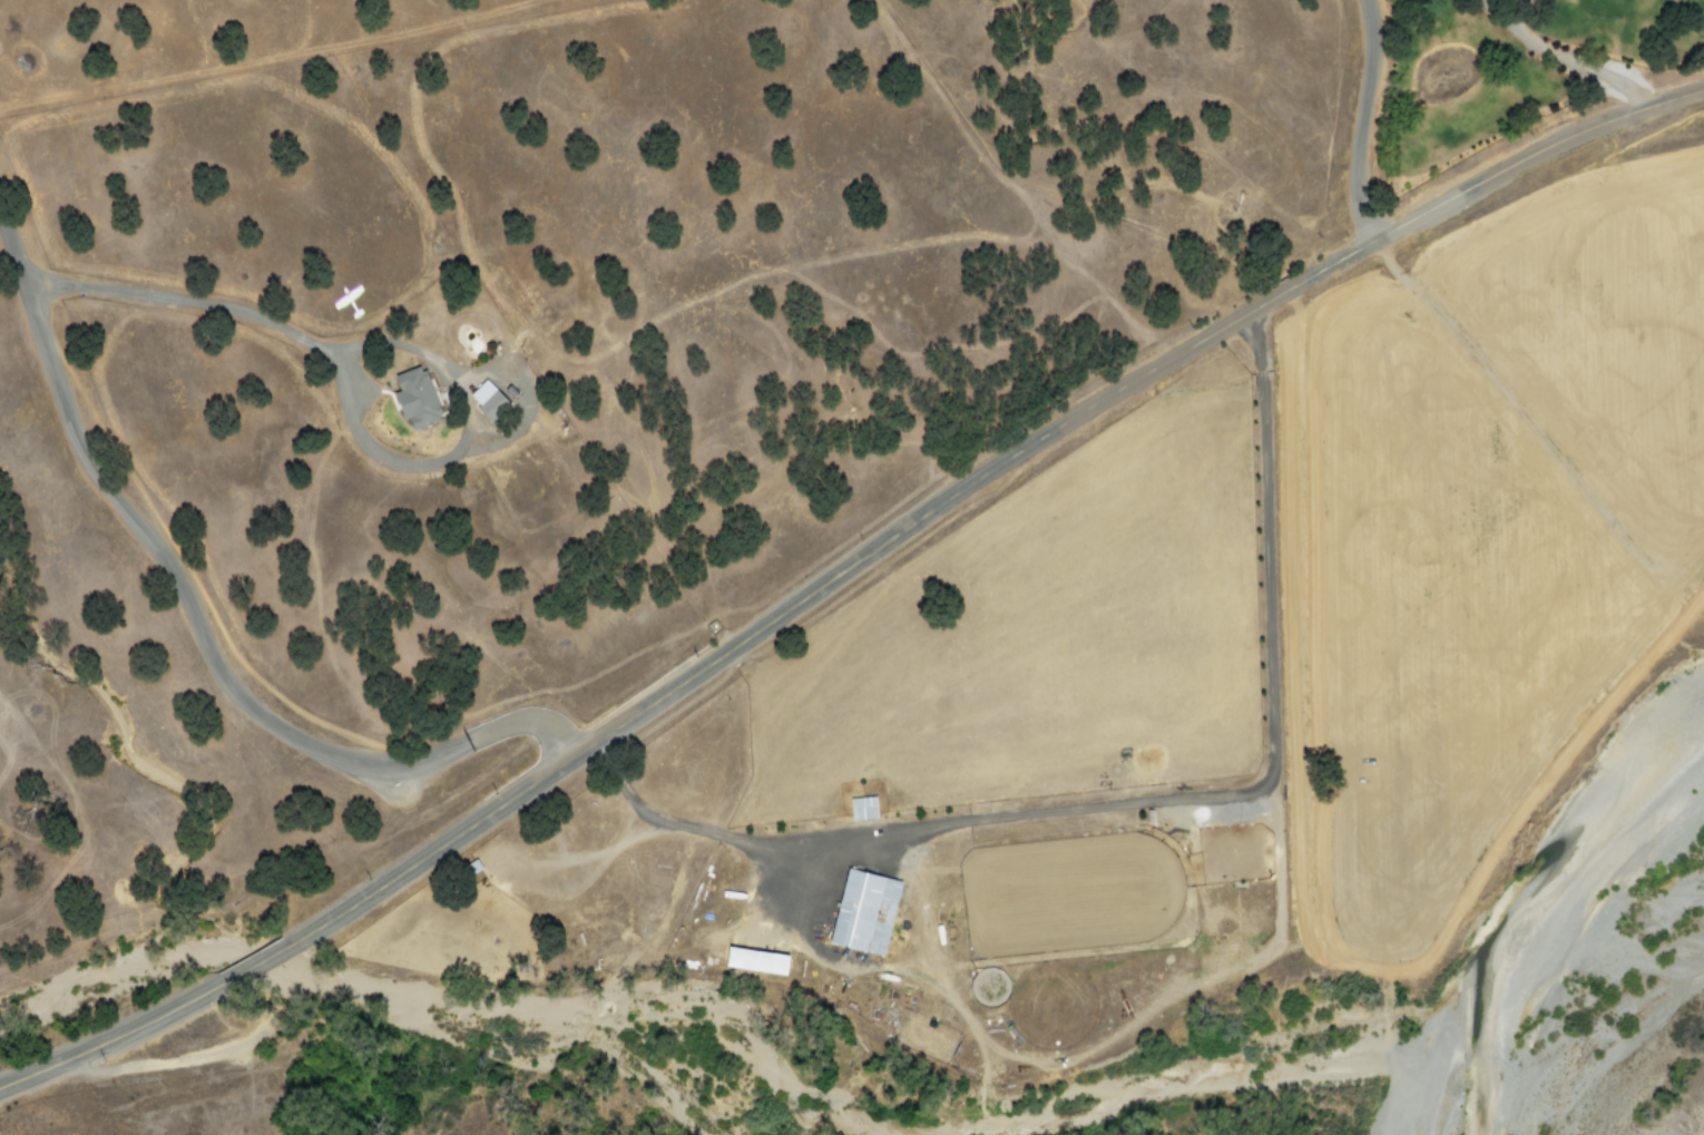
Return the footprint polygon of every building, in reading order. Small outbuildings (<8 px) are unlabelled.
[(398,375),(403,391),(399,392),(407,419),(413,417),(416,429),(444,421),(429,366),(398,375)] [(512,403),(486,378),(469,396),(495,421),(512,403)] [(873,816),(872,812),(871,794),(844,798),(846,814),(846,820),(873,816)] [(897,881),(879,955),(823,941),(843,867),(897,881)] [(782,951),(720,948),(719,969),(781,972),(782,951)]
